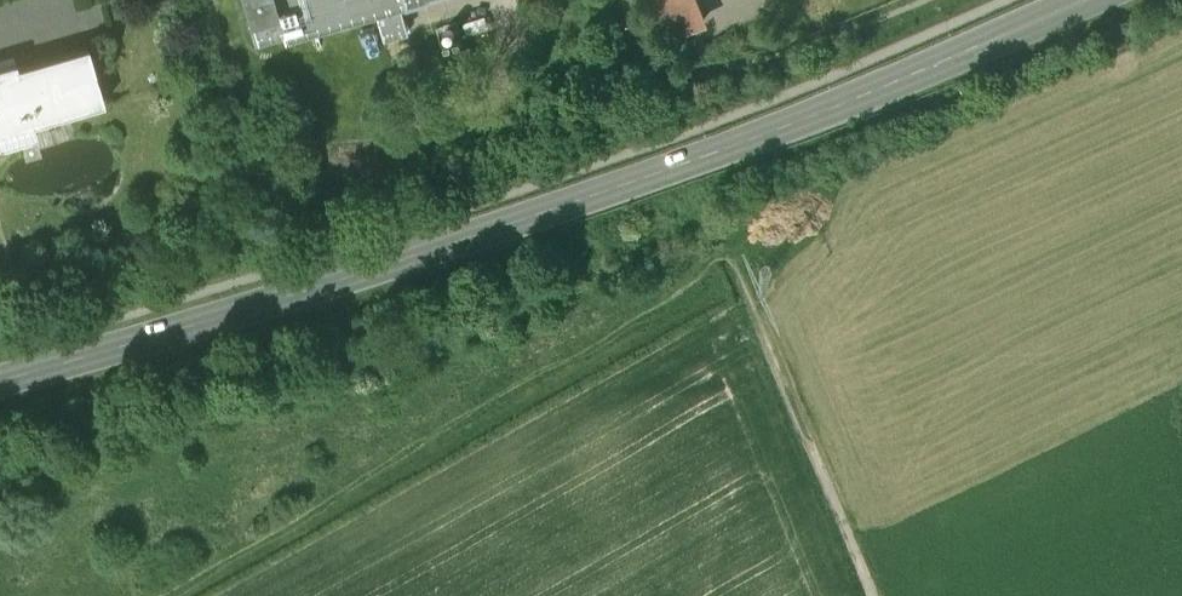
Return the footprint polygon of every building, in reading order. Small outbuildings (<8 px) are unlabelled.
[(283,42),(403,7),(401,0),(271,0),(283,42)] [(669,38),(700,27),(690,0),(654,0),(669,38)] [(16,68),(15,62),(0,66),(0,146),(36,136),(33,124),(103,104),(87,47),(16,68)]
